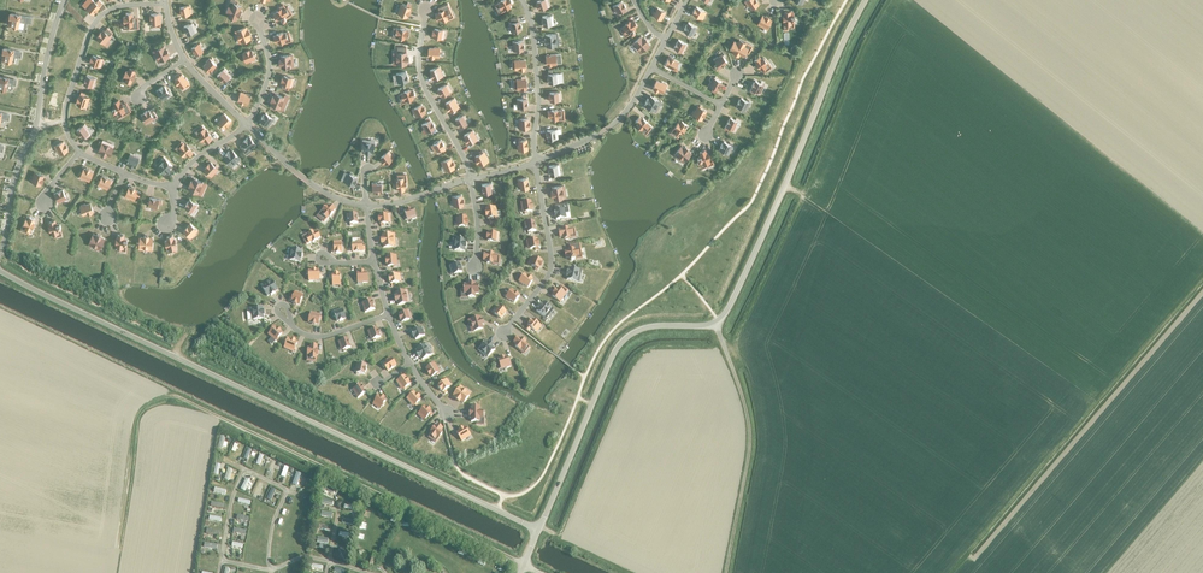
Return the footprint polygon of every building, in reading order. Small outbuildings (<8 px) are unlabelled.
[(82,5),(87,9),(87,10),(88,11),(89,11),(94,14),(101,6),(100,6),(103,4),(99,0),(97,3),(93,0),(86,0),(82,5)] [(496,5),(497,7),(499,6),(501,9),(504,7),(505,10),(510,7),(509,5),(512,3),(511,1),(512,1),(511,0),(502,0),(501,1),(501,2),(496,5)] [(548,0),(542,0),(537,2),(538,4),(537,4),(538,8),(539,7),(539,9),(547,7),(546,1),(548,0)] [(745,2),(747,5),(749,4),(751,8),(752,8),(753,10),(755,8),(754,8),(754,7),(758,4),(755,0),(747,0),(745,2)] [(229,14),(228,17),(236,20),(238,17),(239,17),(242,11),(240,10),(242,6),(237,4),(237,2),(235,1),(234,3),(233,3),(232,7),(228,6),(226,12),(229,14)] [(621,1),(613,6),(615,10),(617,9),(619,14),(619,13),(620,15),(622,14),(622,13),(621,12),(626,9),(625,7),(626,7),(624,4),(623,4),(621,1)] [(277,13),(274,15),(275,17),(276,18),(277,20),(280,18),(282,20),(283,21),(287,19),(286,18),(286,17),(285,15),(288,13),(286,10),(288,9),(287,7),(286,7),(284,4),(279,7),(281,9),(277,12),(277,13)] [(399,9),(401,9),(399,14),(399,16),(401,16),(402,15),(407,17),(408,14),(409,15),(410,11),(409,11),(410,8),(406,6),(401,4),(399,9)] [(450,9),(448,4),(440,7),(442,11),(439,13),(439,14),(436,15),(436,17),(437,19),(438,20),(441,19),(442,21),(443,21),(444,22),(447,20),(447,19),(446,17),(450,15),(449,13),(451,12),(450,9)] [(188,6),(180,8),(182,16),(190,14),(189,9),(190,8),(190,6),(188,6)] [(694,12),(693,14),(700,18),(703,13),(705,14),(706,12),(704,11),(696,7),(695,9),(695,8),(693,12),(694,12)] [(653,12),(652,14),(654,15),(661,19),(665,12),(657,8),(655,13),(653,12)] [(793,20),(795,20),(794,16),(793,16),(793,15),(790,15),(790,12),(788,12),(788,11),(786,11),(786,12),(784,12),(784,16),(783,16),(783,21),(785,21),(785,25),(783,25),(784,29),(788,29),(787,25),(791,25),(791,21),(793,21),(793,20)] [(124,18),(123,18),(123,22),(123,29),(130,28),(138,28),(137,20),(133,20),(133,17),(132,17),(132,13),(126,13),(126,17),(124,17),(124,18)] [(151,20),(151,24),(158,24),(158,26),(160,26),(160,24),(161,24),(161,18),(159,18),(159,13),(151,14),(151,15),(150,15),(151,20)] [(9,15),(9,17),(9,18),(9,19),(10,19),(9,25),(13,26),(12,27),(18,28),(19,22),(24,23),(25,22),(30,24),(31,18),(26,17),(26,16),(20,15),(21,15),(16,14),(15,15),(10,14),(9,15)] [(549,25),(550,27),(552,27),(552,25),(551,20),(553,20),(552,15),(550,15),(547,15),(547,16),(542,17),(543,20),(542,20),(543,24),(544,26),(549,25)] [(763,16),(758,24),(762,27),(763,25),(767,27),(769,28),(770,26),(768,25),(771,20),(769,19),(769,18),(766,17),(763,16)] [(510,19),(511,23),(509,23),(510,28),(512,27),(513,32),(514,34),(516,33),(516,32),(521,30),(521,28),(522,28),(521,24),(520,24),(519,21),(518,21),(517,17),(510,19)] [(188,35),(197,31),(195,27),(193,28),(191,21),(189,23),(189,24),(184,26),(185,29),(184,29),(186,32),(188,35)] [(623,28),(621,29),(622,31),(624,30),(626,33),(629,31),(630,33),(631,33),(632,34),(635,32),(634,31),(635,30),(633,28),(637,26),(636,24),(635,23),(634,21),(630,23),(630,22),(625,25),(626,26),(623,28)] [(695,32),(697,27),(688,23),(687,26),(686,25),(685,26),(684,29),(685,29),(684,31),(689,34),(688,35),(690,37),(691,35),(693,31),(695,32)] [(239,34),(241,42),(250,38),(249,35),(250,34),(249,30),(248,31),(246,27),(237,31),(235,32),(236,35),(239,34)] [(99,36),(97,38),(102,41),(100,43),(102,44),(103,43),(107,47),(111,43),(108,40),(111,37),(109,36),(112,32),(107,28),(104,31),(103,31),(101,33),(98,35),(99,36)] [(399,36),(398,38),(404,39),(405,37),(408,37),(409,31),(406,31),(406,29),(400,28),(400,30),(396,29),(394,29),(394,31),(396,32),(395,35),(399,36)] [(441,38),(443,30),(434,29),(434,31),(433,31),(433,34),(433,35),(433,37),(434,37),(433,39),(436,40),(436,37),(441,38)] [(277,36),(273,37),(275,42),(279,41),(279,44),(285,42),(284,40),(288,39),(287,36),(289,35),(288,32),(286,33),(282,34),(282,33),(277,34),(277,36)] [(558,34),(546,35),(546,39),(544,39),(545,43),(546,43),(547,47),(556,46),(556,38),(558,37),(558,34)] [(641,36),(634,43),(639,49),(637,50),(640,53),(642,51),(642,52),(649,45),(647,42),(648,41),(645,38),(644,39),(641,36)] [(515,53),(518,53),(518,51),(523,50),(523,48),(524,48),(524,44),(523,44),(523,41),(518,41),(518,40),(514,41),(513,42),(513,46),(515,46),(515,51),(515,53)] [(685,49),(687,44),(678,40),(674,48),(679,51),(679,52),(678,52),(680,54),(681,52),(683,48),(685,49)] [(734,41),(730,49),(734,51),(733,52),(739,55),(740,54),(744,56),(746,51),(748,52),(750,50),(748,48),(744,46),(746,43),(739,40),(738,43),(734,41)] [(194,46),(192,48),(196,55),(203,51),(201,49),(200,46),(198,44),(198,45),(197,44),(194,46)] [(155,51),(153,52),(154,55),(156,54),(160,61),(169,57),(167,54),(169,53),(167,49),(165,50),(164,46),(158,49),(156,46),(153,47),(155,51)] [(397,53),(397,65),(407,64),(407,61),(408,60),(408,56),(406,56),(406,52),(406,47),(397,47),(397,53)] [(434,48),(429,48),(429,56),(430,56),(430,57),(434,57),(439,57),(439,50),(441,50),(441,48),(439,48),(439,47),(434,47),(434,48)] [(2,50),(2,52),(3,53),(3,54),(2,60),(6,60),(6,62),(11,63),(13,56),(18,57),(21,58),(22,52),(19,51),(14,50),(9,49),(4,48),(3,49),(2,50)] [(246,52),(243,53),(246,63),(251,61),(250,59),(254,58),(254,57),(256,57),(255,55),(254,55),(252,50),(249,51),(249,50),(246,51),(246,52)] [(281,67),(281,68),(291,67),(290,59),(293,59),(292,55),(290,55),(280,56),(281,58),(281,60),(279,60),(280,64),(281,64),(281,67)] [(551,56),(546,57),(546,65),(548,65),(552,65),(552,64),(556,64),(556,58),(558,58),(558,56),(556,56),(556,55),(551,55),(551,56)] [(717,57),(713,60),(717,64),(714,66),(717,70),(719,68),(727,62),(724,58),(725,57),(724,55),(722,56),(718,58),(717,57)] [(91,57),(90,61),(91,61),(90,63),(94,64),(93,66),(97,67),(98,66),(99,66),(100,61),(102,62),(103,59),(101,59),(101,58),(100,58),(100,57),(97,56),(96,57),(93,56),(92,58),(91,57)] [(213,59),(211,57),(210,58),(206,62),(207,63),(203,66),(209,72),(210,71),(211,72),(214,68),(213,68),(216,65),(212,60),(213,59)] [(669,57),(665,65),(670,67),(669,68),(674,70),(678,72),(679,69),(677,68),(675,67),(678,62),(674,60),(674,59),(670,57),(670,58),(669,57)] [(759,57),(754,60),(757,63),(756,64),(759,68),(760,68),(762,71),(764,72),(766,71),(765,69),(767,67),(765,64),(767,63),(766,62),(767,61),(765,58),(764,59),(763,58),(762,59),(761,60),(759,57)] [(515,64),(516,69),(520,69),(520,70),(524,69),(526,68),(525,60),(520,61),(520,59),(515,60),(515,61),(513,61),(513,64),(515,64)] [(441,71),(439,67),(430,70),(431,74),(432,77),(433,77),(433,79),(439,77),(439,79),(441,78),(441,76),(439,72),(441,71)] [(126,71),(124,76),(126,77),(125,80),(128,81),(127,83),(130,84),(130,82),(132,79),(133,79),(135,74),(133,74),(135,70),(133,69),(131,69),(129,68),(128,72),(126,71)] [(228,72),(224,68),(217,76),(224,82),(228,78),(229,80),(231,78),(227,73),(228,72)] [(407,75),(406,72),(396,74),(397,79),(399,78),(400,83),(400,85),(403,84),(402,83),(408,81),(407,79),(408,79),(407,75)] [(548,74),(548,78),(548,81),(549,81),(549,84),(555,83),(555,85),(557,85),(557,83),(557,78),(559,78),(558,73),(552,74),(548,74)] [(178,84),(181,87),(186,84),(187,86),(189,84),(188,83),(189,82),(186,78),(185,79),(182,74),(180,76),(178,74),(174,76),(176,79),(175,79),(176,80),(175,80),(178,84)] [(87,75),(84,85),(89,86),(89,88),(91,89),(91,87),(92,87),(93,82),(95,83),(96,78),(87,75)] [(282,76),(281,80),(282,80),(281,82),(282,82),(280,86),(287,89),(288,85),(289,85),(292,78),(291,77),(288,75),(287,76),(284,75),(283,77),(282,76)] [(1,88),(0,90),(6,91),(7,84),(16,86),(17,80),(14,79),(8,78),(9,77),(4,76),(3,77),(0,76),(0,88),(1,88)] [(710,81),(708,86),(713,88),(711,91),(715,93),(717,90),(722,82),(717,79),(717,78),(715,76),(714,78),(712,82),(710,81)] [(521,79),(517,80),(517,89),(522,89),(526,89),(526,88),(527,88),(527,80),(525,80),(521,80),(521,79)] [(667,86),(666,85),(666,84),(662,82),(662,83),(657,80),(653,88),(654,88),(654,89),(658,91),(658,90),(662,92),(665,87),(666,88),(667,86)] [(761,82),(760,83),(755,81),(754,83),(753,83),(752,86),(751,89),(750,92),(753,94),(755,91),(755,92),(758,94),(758,93),(760,94),(762,90),(760,89),(762,85),(763,85),(762,85),(763,83),(762,82),(761,82)] [(441,94),(442,96),(449,92),(446,87),(448,86),(448,84),(446,85),(445,85),(438,89),(439,91),(438,91),(440,95),(441,94)] [(160,89),(157,91),(162,100),(166,97),(165,96),(169,93),(171,92),(169,90),(168,91),(165,86),(163,87),(162,87),(159,89),(160,89)] [(406,99),(407,101),(413,99),(412,97),(415,96),(413,90),(410,91),(410,90),(404,92),(405,93),(401,94),(399,95),(400,97),(402,97),(403,100),(406,99)] [(81,92),(80,95),(79,98),(78,98),(77,101),(78,102),(77,104),(82,106),(82,107),(84,108),(85,106),(86,102),(88,102),(89,98),(88,97),(85,95),(85,96),(84,96),(85,93),(81,92)] [(550,99),(550,101),(559,100),(558,94),(560,94),(560,92),(558,93),(558,92),(550,93),(550,95),(549,95),(549,99),(550,99)] [(240,96),(238,101),(247,105),(248,100),(249,101),(250,97),(250,95),(246,94),(245,95),(241,94),(239,93),(238,95),(240,96)] [(270,108),(272,109),(273,106),(280,108),(284,98),(284,97),(275,94),(274,97),(272,97),(271,101),(272,101),(271,105),(270,108)] [(645,103),(646,103),(645,107),(654,111),(658,104),(660,105),(661,102),(659,101),(659,100),(650,96),(649,99),(647,98),(645,103)] [(449,109),(450,111),(455,109),(456,110),(458,109),(457,107),(455,103),(457,102),(454,98),(446,103),(447,106),(447,107),(448,110),(449,109)] [(528,108),(527,98),(523,99),(517,99),(517,104),(519,104),(519,109),(520,109),(520,110),(522,110),(522,108),(528,108)] [(740,100),(740,99),(737,104),(738,104),(737,106),(741,109),(740,109),(744,111),(744,110),(746,111),(748,107),(746,106),(748,102),(749,100),(747,99),(746,101),(741,98),(740,100)] [(122,113),(123,115),(131,111),(127,104),(123,106),(122,103),(120,104),(119,100),(117,101),(115,102),(114,103),(115,106),(113,107),(113,108),(112,109),(114,112),(115,112),(118,111),(120,114),(122,113)] [(415,110),(418,116),(425,112),(424,110),(425,110),(423,106),(422,107),(421,105),(414,109),(412,110),(413,112),(415,110)] [(695,111),(693,115),(697,117),(700,118),(702,119),(706,111),(701,108),(702,107),(700,106),(699,107),(697,111),(695,111)] [(158,116),(153,109),(150,111),(149,110),(147,111),(146,111),(143,113),(144,113),(141,115),(144,119),(143,120),(145,123),(145,122),(146,124),(151,121),(150,120),(155,116),(156,117),(158,116)] [(552,117),(552,120),(558,119),(558,117),(561,116),(561,113),(563,113),(563,110),(561,111),(561,110),(557,111),(557,110),(551,110),(551,111),(548,112),(548,118),(552,117)] [(0,119),(6,120),(9,120),(10,115),(7,114),(2,113),(2,112),(0,112),(0,122),(0,119)] [(260,121),(268,127),(271,123),(269,122),(272,118),(273,116),(271,115),(270,116),(266,113),(264,115),(264,114),(261,117),(262,118),(260,121)] [(219,125),(220,124),(224,128),(231,121),(224,114),(221,117),(222,119),(219,122),(217,123),(219,125)] [(459,117),(455,119),(460,127),(465,125),(466,126),(468,125),(467,123),(464,119),(466,118),(464,114),(462,115),(462,114),(459,116),(459,117)] [(638,124),(637,126),(641,130),(643,128),(646,130),(648,128),(649,129),(651,127),(649,125),(647,123),(647,122),(643,118),(642,119),(639,117),(635,122),(638,124)] [(726,126),(724,129),(728,131),(729,128),(735,131),(737,126),(735,126),(737,121),(738,120),(736,119),(735,120),(730,118),(726,126)] [(528,119),(518,120),(519,124),(521,124),(521,129),(521,131),(524,130),(524,129),(529,128),(529,126),(530,125),(529,122),(528,119)] [(427,122),(422,125),(424,129),(426,128),(428,132),(429,134),(431,133),(430,131),(435,128),(434,126),(435,126),(433,123),(432,123),(430,120),(427,122)] [(677,134),(676,136),(678,137),(679,135),(679,136),(681,132),(682,133),(686,129),(685,128),(687,125),(682,121),(680,124),(678,123),(674,128),(677,129),(674,132),(677,134)] [(76,130),(82,138),(84,137),(86,139),(91,135),(89,133),(86,129),(87,128),(85,124),(83,125),(83,124),(80,126),(81,127),(76,130)] [(201,135),(199,136),(202,141),(204,139),(206,142),(208,141),(209,140),(211,139),(209,136),(210,135),(207,131),(206,132),(204,128),(203,126),(200,128),(202,130),(199,132),(201,135)] [(548,136),(548,140),(552,139),(558,139),(557,134),(556,134),(555,129),(555,128),(552,128),(553,130),(547,130),(547,133),(546,133),(547,136),(548,136)] [(468,141),(469,144),(474,141),(475,142),(477,141),(476,140),(473,135),(475,134),(473,130),(464,135),(466,138),(465,139),(467,142),(468,141)] [(244,144),(240,147),(245,153),(252,147),(253,148),(257,145),(256,144),(256,143),(254,141),(251,138),(248,140),(247,139),(245,141),(245,142),(243,144),(244,144)] [(527,140),(521,141),(521,139),(519,139),(519,141),(519,146),(517,146),(518,150),(528,149),(527,140)] [(366,140),(363,140),(362,152),(366,152),(366,154),(370,154),(370,153),(374,153),(375,143),(366,142),(366,140)] [(434,144),(433,144),(437,151),(442,149),(443,151),(445,150),(444,147),(445,147),(444,145),(442,142),(441,140),(437,142),(437,141),(434,143),(434,144)] [(101,146),(98,152),(102,153),(101,154),(105,156),(106,155),(109,156),(113,147),(106,144),(107,142),(103,141),(102,143),(99,141),(98,144),(101,146)] [(65,145),(63,142),(55,146),(57,150),(58,150),(61,154),(62,155),(64,154),(63,153),(68,150),(67,148),(66,144),(65,145)] [(182,150),(180,152),(184,156),(186,154),(188,156),(190,155),(191,154),(192,152),(190,150),(190,149),(187,145),(186,146),(183,143),(181,142),(179,144),(181,145),(179,147),(182,150)] [(721,147),(719,150),(728,155),(731,151),(729,150),(731,145),(732,144),(730,143),(729,144),(724,142),(723,144),(722,143),(720,147),(721,147)] [(679,156),(685,161),(691,153),(688,151),(689,150),(685,147),(684,148),(682,146),(676,153),(674,155),(677,158),(679,156)] [(226,155),(223,158),(230,165),(236,160),(238,161),(241,159),(239,157),(232,150),(230,152),(229,151),(225,154),(226,155)] [(707,163),(708,166),(713,164),(712,161),(709,162),(708,159),(709,159),(708,153),(706,154),(705,150),(703,151),(701,152),(702,152),(700,152),(701,156),(698,157),(699,158),(697,158),(699,162),(700,161),(700,162),(703,161),(704,164),(707,163)] [(478,162),(479,165),(488,161),(487,157),(485,157),(483,153),(482,151),(480,152),(481,154),(476,156),(477,159),(476,159),(477,162),(478,162)] [(392,159),(387,153),(381,158),(382,159),(381,160),(384,163),(384,162),(385,164),(386,164),(388,166),(390,164),(388,162),(392,159)] [(130,154),(126,164),(130,165),(129,166),(133,167),(135,168),(138,162),(139,163),(140,161),(138,160),(139,160),(134,158),(135,156),(130,154)] [(163,161),(157,167),(164,174),(167,172),(168,172),(171,169),(170,168),(172,166),(164,157),(161,160),(163,161)] [(451,159),(441,162),(443,166),(445,166),(447,170),(447,172),(450,171),(449,169),(454,167),(453,165),(454,165),(453,161),(452,162),(451,159)] [(209,164),(206,166),(207,167),(204,169),(208,173),(207,173),(210,176),(210,175),(211,176),(215,173),(213,172),(218,167),(216,165),(215,166),(211,162),(209,164)] [(559,164),(549,166),(549,169),(549,170),(549,173),(550,173),(550,175),(556,174),(556,176),(559,176),(559,174),(558,169),(560,169),(559,164)] [(86,169),(84,168),(82,173),(80,173),(79,175),(81,176),(85,178),(85,179),(89,181),(93,172),(90,171),(90,170),(87,169),(86,169)] [(43,179),(42,179),(43,177),(44,176),(34,172),(32,177),(34,177),(33,182),(32,184),(34,184),(35,183),(40,185),(41,182),(42,183),(43,179)] [(344,172),(340,180),(344,182),(353,186),(355,183),(356,183),(357,180),(356,179),(357,177),(352,175),(353,173),(350,172),(350,174),(344,172)] [(398,187),(399,191),(405,191),(404,187),(407,187),(406,181),(404,181),(403,177),(400,178),(400,175),(397,176),(397,178),(398,182),(396,182),(397,188),(398,187)] [(110,183),(111,180),(102,176),(100,181),(98,180),(97,183),(99,183),(99,184),(103,185),(103,187),(107,189),(110,183)] [(529,188),(527,178),(518,180),(518,185),(520,184),(521,189),(521,191),(524,190),(523,189),(529,188)] [(190,186),(189,189),(198,193),(201,186),(203,187),(205,184),(203,183),(203,182),(194,179),(192,182),(191,181),(189,185),(190,186)] [(376,183),(372,183),(373,192),(373,193),(382,192),(382,187),(384,186),(383,184),(381,184),(377,185),(376,183)] [(483,185),(482,185),(484,194),(489,193),(490,195),(492,195),(492,193),(491,188),(493,188),(492,183),(483,185)] [(552,188),(553,191),(551,192),(552,196),(553,196),(554,199),(564,198),(562,190),(564,190),(564,186),(562,186),(552,188)] [(130,197),(130,198),(134,200),(138,191),(135,190),(135,189),(132,188),(131,188),(129,187),(127,192),(125,192),(124,194),(126,195),(130,197)] [(63,201),(62,199),(66,197),(68,196),(67,194),(65,195),(63,190),(56,193),(54,194),(56,198),(55,198),(57,202),(58,201),(59,203),(63,201)] [(462,195),(452,197),(453,202),(454,201),(455,206),(456,208),(458,207),(458,206),(463,205),(463,202),(464,202),(463,199),(462,199),(462,195)] [(162,200),(150,198),(149,203),(147,203),(146,206),(148,206),(153,207),(153,209),(157,209),(158,204),(161,205),(162,200)] [(186,205),(185,207),(190,211),(189,212),(191,213),(192,212),(195,208),(196,209),(199,205),(197,204),(198,203),(195,201),(194,202),(190,199),(188,202),(187,202),(186,205)] [(531,202),(521,204),(522,208),(523,208),(524,212),(525,214),(527,214),(527,212),(532,211),(532,209),(533,209),(532,205),(531,205),(531,202)] [(81,208),(84,215),(88,213),(92,212),(92,211),(93,211),(90,203),(85,205),(85,204),(80,206),(81,207),(78,208),(79,209),(81,208)] [(333,212),(335,209),(330,205),(328,208),(326,206),(322,211),(324,212),(322,215),(324,217),(323,219),(325,221),(326,219),(327,219),(329,216),(330,217),(333,213),(333,212)] [(565,214),(564,214),(562,207),(564,207),(564,205),(555,206),(556,210),(555,211),(555,213),(554,213),(555,217),(556,217),(556,220),(561,219),(561,220),(564,219),(566,218),(565,214)] [(404,212),(406,217),(404,218),(405,220),(407,219),(411,218),(412,220),(416,218),(413,208),(410,210),(410,209),(406,210),(406,211),(404,212)] [(487,213),(486,213),(486,217),(487,216),(488,219),(489,219),(490,224),(496,223),(495,217),(496,217),(495,213),(496,212),(496,208),(486,210),(487,213)] [(357,214),(347,215),(347,220),(349,219),(350,224),(358,223),(357,214)] [(382,216),(378,216),(379,224),(387,223),(387,218),(389,217),(389,215),(387,215),(385,215),(382,215),(382,216)] [(35,219),(30,217),(28,220),(26,219),(23,224),(26,225),(24,229),(27,230),(26,232),(29,233),(30,231),(31,228),(33,228),(35,223),(34,223),(35,219)] [(458,221),(459,227),(467,226),(467,224),(468,224),(467,220),(467,218),(458,219),(456,219),(456,221),(458,221)] [(51,231),(52,231),(53,235),(53,237),(56,236),(56,234),(58,233),(57,229),(60,229),(60,228),(61,228),(60,224),(59,224),(59,223),(56,224),(55,221),(53,221),(51,221),(51,222),(49,222),(50,226),(49,226),(51,231)] [(534,221),(524,223),(525,228),(527,227),(528,232),(528,234),(531,234),(530,232),(536,231),(534,221)] [(194,234),(197,230),(190,224),(184,231),(188,234),(187,235),(187,236),(189,237),(190,236),(193,233),(194,234)] [(562,229),(563,230),(559,231),(559,233),(559,235),(560,235),(560,237),(564,236),(564,239),(565,239),(569,239),(569,238),(569,235),(573,235),(572,232),(574,231),(574,229),(572,229),(568,230),(568,228),(562,229)] [(320,237),(317,232),(314,234),(313,231),(308,234),(309,236),(306,238),(307,241),(305,242),(307,244),(309,243),(309,244),(312,242),(313,243),(318,240),(317,239),(320,237)] [(488,239),(488,241),(496,242),(496,236),(499,236),(499,234),(497,234),(488,233),(488,235),(487,235),(487,239),(488,239)] [(92,247),(93,245),(100,248),(104,239),(101,237),(101,236),(99,235),(97,234),(97,236),(93,234),(89,243),(89,245),(92,247)] [(383,244),(384,247),(393,246),(392,238),(395,238),(394,234),(392,235),(382,236),(383,239),(381,239),(382,244),(383,244)] [(117,250),(120,250),(120,248),(123,248),(123,244),(126,244),(127,244),(128,240),(126,240),(126,239),(123,239),(124,235),(122,235),(120,235),(118,235),(118,238),(117,238),(116,242),(116,244),(117,244),(117,248),(117,250)] [(140,243),(140,247),(140,249),(143,249),(144,247),(152,248),(152,238),(148,238),(149,236),(144,236),(144,237),(140,237),(140,243)] [(173,249),(173,251),(176,251),(175,248),(175,245),(176,244),(175,239),(174,239),(173,236),(171,236),(169,236),(169,237),(167,237),(168,241),(165,241),(165,242),(166,246),(169,246),(170,249),(173,249)] [(456,239),(453,238),(453,242),(455,242),(454,251),(464,251),(465,248),(466,248),(467,243),(465,243),(465,239),(456,238),(456,239)] [(352,244),(351,244),(351,246),(353,246),(353,252),(362,251),(365,251),(365,246),(362,246),(362,242),(357,242),(357,239),(352,239),(352,244)] [(537,240),(529,241),(530,249),(535,248),(535,251),(538,250),(538,248),(538,247),(538,245),(539,245),(538,242),(537,242),(537,240)] [(342,253),(342,244),(333,245),(334,250),(331,250),(331,253),(334,253),(336,253),(336,254),(340,254),(340,253),(342,253)] [(580,250),(579,244),(571,246),(572,250),(569,250),(569,251),(565,252),(565,254),(565,256),(566,256),(566,258),(570,257),(570,260),(571,260),(571,261),(575,261),(575,259),(575,256),(579,256),(578,253),(580,252),(580,250)] [(292,248),(290,248),(289,252),(292,252),(290,260),(299,262),(300,259),(302,259),(303,254),(301,254),(302,250),(292,248)] [(484,258),(483,260),(487,261),(487,263),(492,264),(493,261),(496,262),(497,259),(499,259),(499,256),(497,256),(493,255),(493,254),(488,254),(488,255),(484,254),(484,256),(483,258),(484,258)] [(396,256),(386,257),(387,261),(386,261),(386,264),(387,264),(387,267),(393,266),(393,268),(395,268),(395,266),(395,261),(397,261),(396,256)] [(534,258),(531,266),(536,268),(535,270),(537,271),(538,269),(539,269),(540,267),(542,264),(541,263),(542,261),(534,258)] [(459,263),(449,266),(451,271),(453,270),(454,275),(455,276),(457,276),(457,274),(462,272),(461,270),(462,269),(461,266),(460,266),(459,263)] [(579,270),(570,268),(569,272),(567,271),(566,276),(568,276),(567,280),(577,282),(579,274),(581,275),(582,271),(579,270)] [(309,271),(306,271),(306,274),(309,274),(309,281),(314,281),(314,279),(319,279),(319,278),(320,278),(320,276),(319,276),(318,271),(309,271)] [(363,281),(363,283),(367,282),(367,273),(363,273),(363,272),(360,272),(360,273),(357,273),(358,278),(356,279),(356,281),(358,281),(363,281)] [(332,278),(332,283),(340,283),(340,274),(338,274),(334,274),(334,275),(332,275),(329,275),(329,278),(332,278)] [(392,276),(389,277),(389,279),(389,283),(390,282),(391,284),(399,283),(398,277),(400,277),(400,275),(397,275),(396,275),(396,274),(392,275),(392,276)] [(528,277),(525,275),(521,280),(519,278),(518,280),(519,281),(519,282),(523,285),(524,284),(528,287),(533,281),(532,280),(529,277),(528,277)] [(271,279),(268,281),(269,283),(262,287),(267,296),(270,294),(271,296),(275,293),(274,292),(278,290),(273,281),(271,279)] [(468,294),(468,297),(475,297),(475,294),(479,294),(479,285),(475,285),(475,283),(468,283),(468,285),(463,285),(463,290),(461,290),(461,293),(463,293),(463,294),(468,294)] [(567,293),(568,291),(561,286),(559,289),(558,288),(556,290),(554,293),(552,296),(560,302),(563,298),(562,297),(566,292),(567,293)] [(506,297),(505,298),(509,301),(510,300),(514,303),(519,297),(518,296),(519,295),(515,293),(511,290),(507,295),(505,294),(504,295),(506,297)] [(397,301),(398,305),(407,303),(406,295),(408,294),(407,291),(405,291),(395,293),(396,297),(395,297),(396,301),(397,301)] [(297,304),(299,305),(302,297),(294,294),(293,299),(290,298),(289,300),(292,301),(292,302),(294,303),(293,303),(297,305),(297,304)] [(363,308),(365,312),(374,309),(373,306),(374,306),(373,302),(372,302),(371,300),(366,302),(365,300),(363,301),(364,303),(363,303),(365,307),(363,308)] [(539,308),(536,311),(544,317),(546,319),(548,316),(547,314),(552,308),(544,302),(542,305),(540,304),(538,307),(539,308)] [(498,309),(494,314),(501,319),(506,312),(499,307),(498,306),(496,308),(498,309)] [(252,308),(250,308),(250,312),(253,311),(254,320),(263,319),(263,315),(265,315),(264,310),(263,310),(262,307),(252,308)] [(346,318),(342,309),(338,310),(339,312),(334,314),(332,315),(333,317),(335,316),(337,322),(339,321),(339,322),(343,320),(346,318)] [(401,320),(402,322),(409,319),(407,314),(410,313),(409,311),(407,312),(399,315),(400,316),(399,317),(400,320),(401,320)] [(311,313),(309,322),(312,323),(312,324),(315,325),(315,324),(318,324),(319,319),(321,319),(321,317),(320,317),(315,316),(315,314),(311,313)] [(471,324),(474,331),(483,328),(482,325),(483,324),(482,320),(481,321),(479,317),(470,320),(468,321),(469,324),(471,324)] [(528,326),(525,329),(528,331),(531,328),(534,331),(539,325),(533,319),(532,321),(531,321),(528,324),(529,324),(528,326)] [(417,329),(412,331),(413,333),(412,334),(413,337),(414,337),(416,340),(425,336),(423,331),(421,332),(419,328),(418,326),(416,327),(417,329)] [(278,338),(282,334),(280,332),(280,331),(278,329),(277,330),(275,327),(268,335),(272,338),(273,336),(276,340),(276,339),(278,341),(279,339),(278,338)] [(378,331),(377,328),(368,331),(369,336),(371,335),(372,340),(373,340),(373,341),(375,341),(375,339),(380,337),(379,335),(380,334),(379,331),(378,331)] [(287,343),(284,349),(289,350),(289,349),(294,351),(296,351),(297,349),(295,348),(297,343),(295,342),(295,341),(292,340),(291,341),(288,339),(285,338),(284,342),(287,343)] [(345,349),(351,347),(347,338),(346,339),(338,342),(340,346),(341,346),(343,350),(344,352),(346,351),(345,349)] [(517,344),(515,346),(520,350),(521,348),(524,350),(526,348),(528,349),(530,347),(528,346),(525,343),(526,342),(521,339),(521,340),(518,338),(516,339),(515,340),(515,341),(514,342),(517,344)] [(481,352),(482,351),(488,357),(495,350),(492,347),(493,346),(490,343),(489,344),(487,341),(479,348),(480,348),(478,350),(481,352)] [(425,344),(416,349),(418,353),(417,353),(419,357),(420,357),(422,360),(431,355),(427,348),(429,347),(427,343),(425,345),(425,344)] [(313,359),(313,361),(316,361),(316,359),(316,355),(317,355),(318,350),(316,350),(317,346),(315,346),(313,346),(311,346),(311,349),(308,349),(308,355),(310,355),(310,358),(313,359)] [(500,365),(498,366),(499,368),(501,367),(501,368),(506,366),(506,368),(510,366),(507,357),(504,358),(504,357),(500,358),(501,359),(498,360),(500,365)] [(385,366),(388,371),(393,367),(396,366),(390,358),(386,360),(387,362),(383,364),(382,366),(383,367),(385,366)] [(366,368),(366,365),(356,363),(355,368),(357,368),(356,373),(356,375),(358,375),(359,374),(359,373),(364,374),(365,372),(366,372),(366,368)] [(437,367),(434,363),(426,369),(428,372),(427,372),(429,375),(430,375),(431,377),(436,374),(437,375),(439,374),(438,372),(435,368),(437,367)] [(398,381),(396,382),(399,385),(399,386),(400,385),(401,385),(403,389),(404,390),(406,389),(405,387),(409,385),(410,384),(405,376),(401,379),(400,378),(397,380),(398,381)] [(441,384),(438,386),(439,388),(439,389),(441,392),(442,391),(443,393),(450,388),(446,383),(448,382),(447,380),(445,381),(444,382),(443,381),(440,384),(441,384)] [(355,394),(358,398),(366,392),(364,390),(365,389),(363,386),(362,387),(361,385),(360,385),(356,388),(355,387),(355,386),(353,388),(354,389),(356,393),(355,394)] [(459,388),(453,396),(456,398),(456,399),(459,402),(460,401),(463,403),(469,395),(462,391),(464,389),(461,386),(459,388)] [(414,393),(407,399),(410,403),(411,402),(414,405),(416,406),(417,405),(416,403),(420,400),(419,398),(419,397),(417,395),(414,393)] [(374,403),(381,407),(385,400),(384,399),(384,398),(381,396),(381,397),(379,396),(376,395),(375,397),(377,399),(374,403)] [(425,407),(420,413),(425,419),(429,415),(431,417),(432,415),(431,413),(429,411),(430,411),(427,408),(427,409),(425,407)] [(471,407),(471,411),(469,411),(469,418),(471,418),(471,422),(476,422),(476,424),(479,424),(479,422),(480,422),(480,418),(483,418),(483,411),(480,411),(480,407),(471,407)] [(430,435),(428,437),(431,439),(432,437),(434,439),(437,436),(439,437),(442,433),(440,431),(442,428),(441,427),(439,426),(438,425),(435,428),(434,427),(431,431),(432,432),(430,435)] [(460,431),(457,433),(462,441),(466,439),(465,437),(469,435),(471,434),(469,432),(468,433),(465,428),(463,429),(462,428),(460,430),(460,431)] [(265,473),(270,474),(273,464),(269,462),(265,473)] [(301,474),(297,473),(293,485),(297,486),(301,474)] [(250,481),(246,479),(240,490),(245,492),(250,481)] [(337,487),(326,481),(323,488),(334,494),(337,487)] [(254,499),(260,485),(256,484),(250,497),(254,499)] [(276,490),(272,489),(267,500),(271,501),(276,490)] [(323,491),(321,497),(328,500),(331,495),(323,491)] [(289,509),(292,502),(285,500),(283,507),(289,509)] [(410,527),(407,533),(413,536),(415,530),(410,527)] [(419,532),(417,537),(422,540),(425,534),(419,532)] [(349,560),(343,548),(339,549),(345,561),(349,560)] [(454,555),(460,558),(462,552),(456,550),(454,555)] [(372,569),(375,559),(365,556),(362,566),(372,569)] [(437,570),(440,565),(429,558),(426,563),(437,570)] [(476,559),(474,565),(481,568),(483,562),(476,559)]
